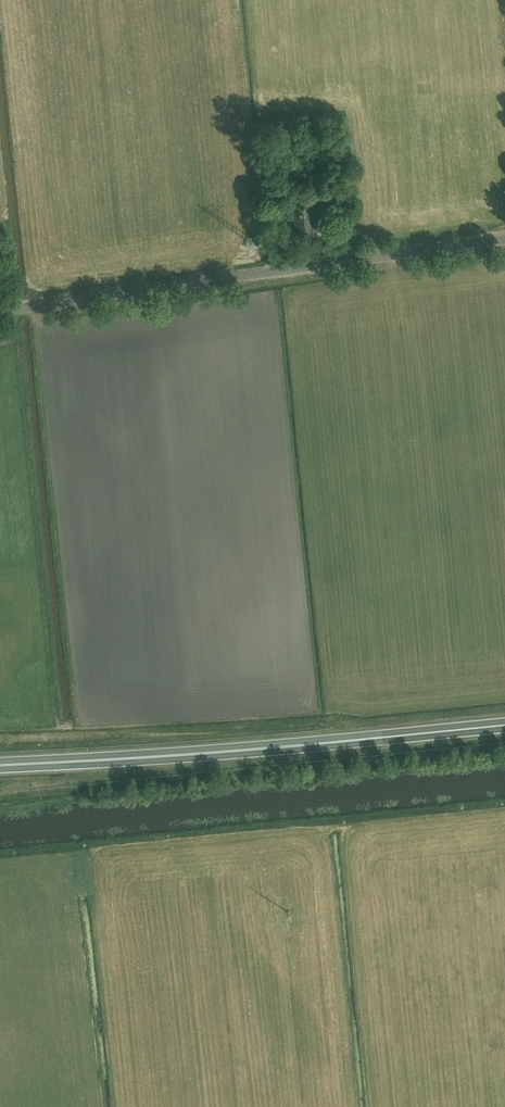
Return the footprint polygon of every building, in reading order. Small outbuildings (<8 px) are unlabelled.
[(298,237),(317,235),(313,202),(293,204),(297,231),(298,237)]
